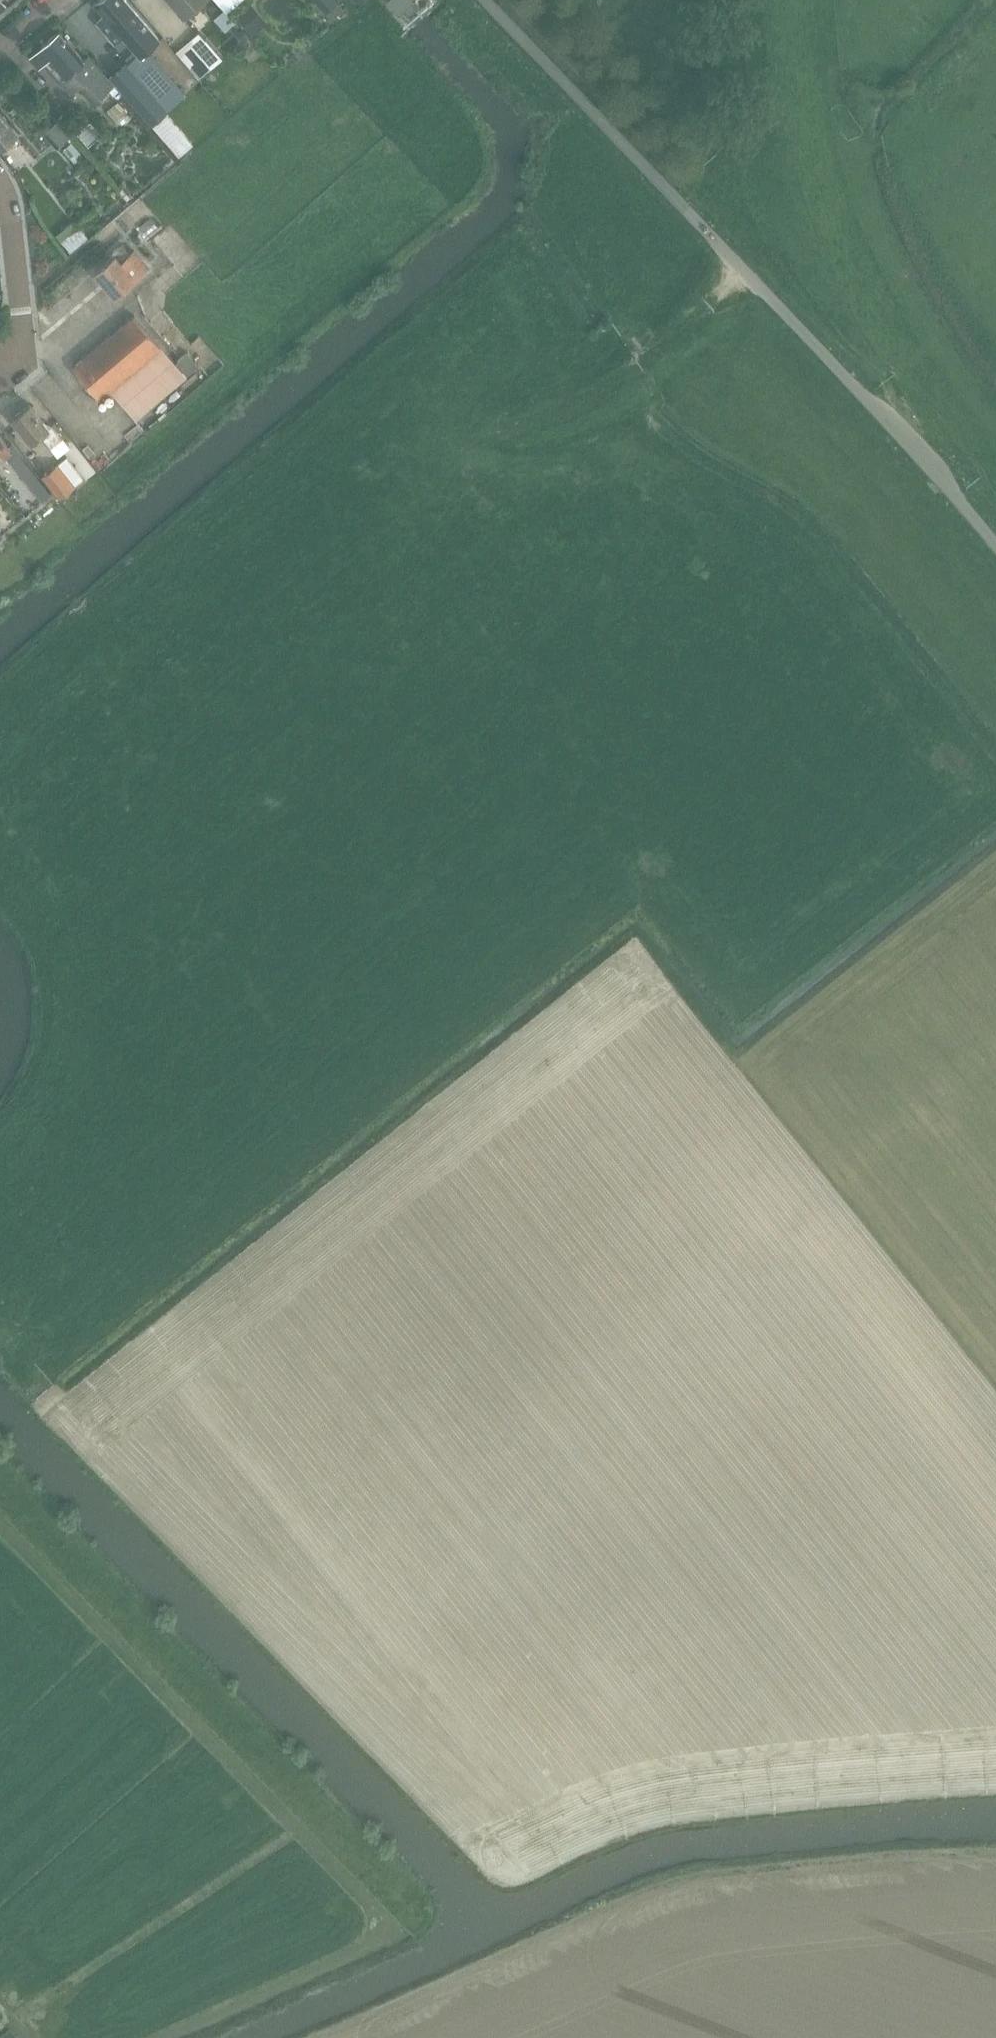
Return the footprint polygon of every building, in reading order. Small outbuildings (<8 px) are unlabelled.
[(159,40),(125,0),(95,0),(93,2),(105,15),(97,22),(114,43),(123,36),(137,53),(140,56),(146,51),(159,40)] [(183,18),(203,0),(167,0),(183,18)] [(326,12),(338,1),(337,0),(316,0),(326,12)] [(400,11),(412,0),(391,0),(389,2),(399,12),(400,11)] [(236,15),(254,35),(268,22),(251,3),(236,15)] [(242,42),(249,37),(241,28),(235,33),(242,42)] [(44,59),(66,87),(75,80),(92,101),(113,84),(88,54),(83,59),(59,30),(30,55),(38,64),(44,59)] [(193,37),(176,52),(199,78),(212,67),(202,56),(206,52),(207,53),(215,46),(205,35),(200,30),(193,37)] [(125,63),(109,76),(151,124),(185,95),(164,71),(146,51),(140,56),(137,53),(125,63)] [(117,99),(107,108),(117,120),(122,115),(124,118),(130,112),(117,99)] [(150,218),(139,228),(147,236),(158,227),(150,218)] [(61,240),(70,250),(87,235),(78,225),(61,240)] [(115,294),(116,293),(148,266),(134,249),(131,252),(122,242),(109,253),(112,256),(95,270),(115,294)] [(175,362),(134,314),(73,366),(99,397),(110,387),(136,417),(185,376),(185,375),(198,364),(187,351),(175,362)] [(56,442),(62,437),(52,424),(48,427),(30,403),(12,417),(31,442),(41,434),(50,446),(56,442)] [(4,453),(11,461),(21,453),(12,442),(9,445),(0,434),(0,456),(4,453)] [(56,442),(50,446),(58,456),(69,447),(62,437),(56,442)] [(26,461),(15,470),(24,481),(26,479),(35,472),(26,461)] [(59,462),(42,476),(58,497),(59,499),(77,485),(59,462)] [(35,472),(26,479),(42,500),(51,493),(35,472)]
